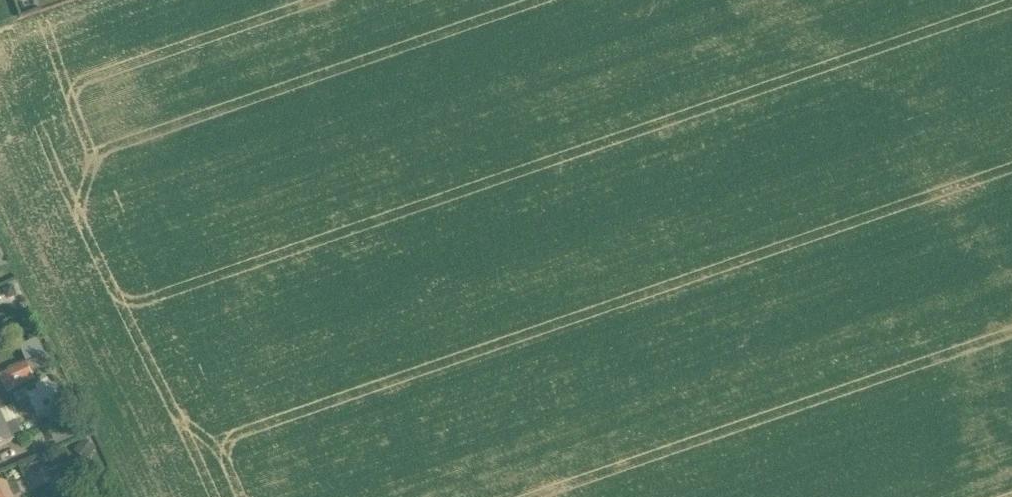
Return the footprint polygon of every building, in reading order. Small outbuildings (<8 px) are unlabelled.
[(3,289),(7,300),(18,295),(14,285),(3,289)] [(22,344),(27,357),(45,352),(41,338),(22,344)] [(14,405),(8,391),(35,378),(33,372),(56,361),(51,352),(28,362),(27,360),(0,373),(0,411),(14,405)] [(7,443),(13,440),(23,435),(16,420),(6,425),(0,412),(0,446),(7,443)] [(85,437),(74,450),(87,460),(97,447),(85,437)]
